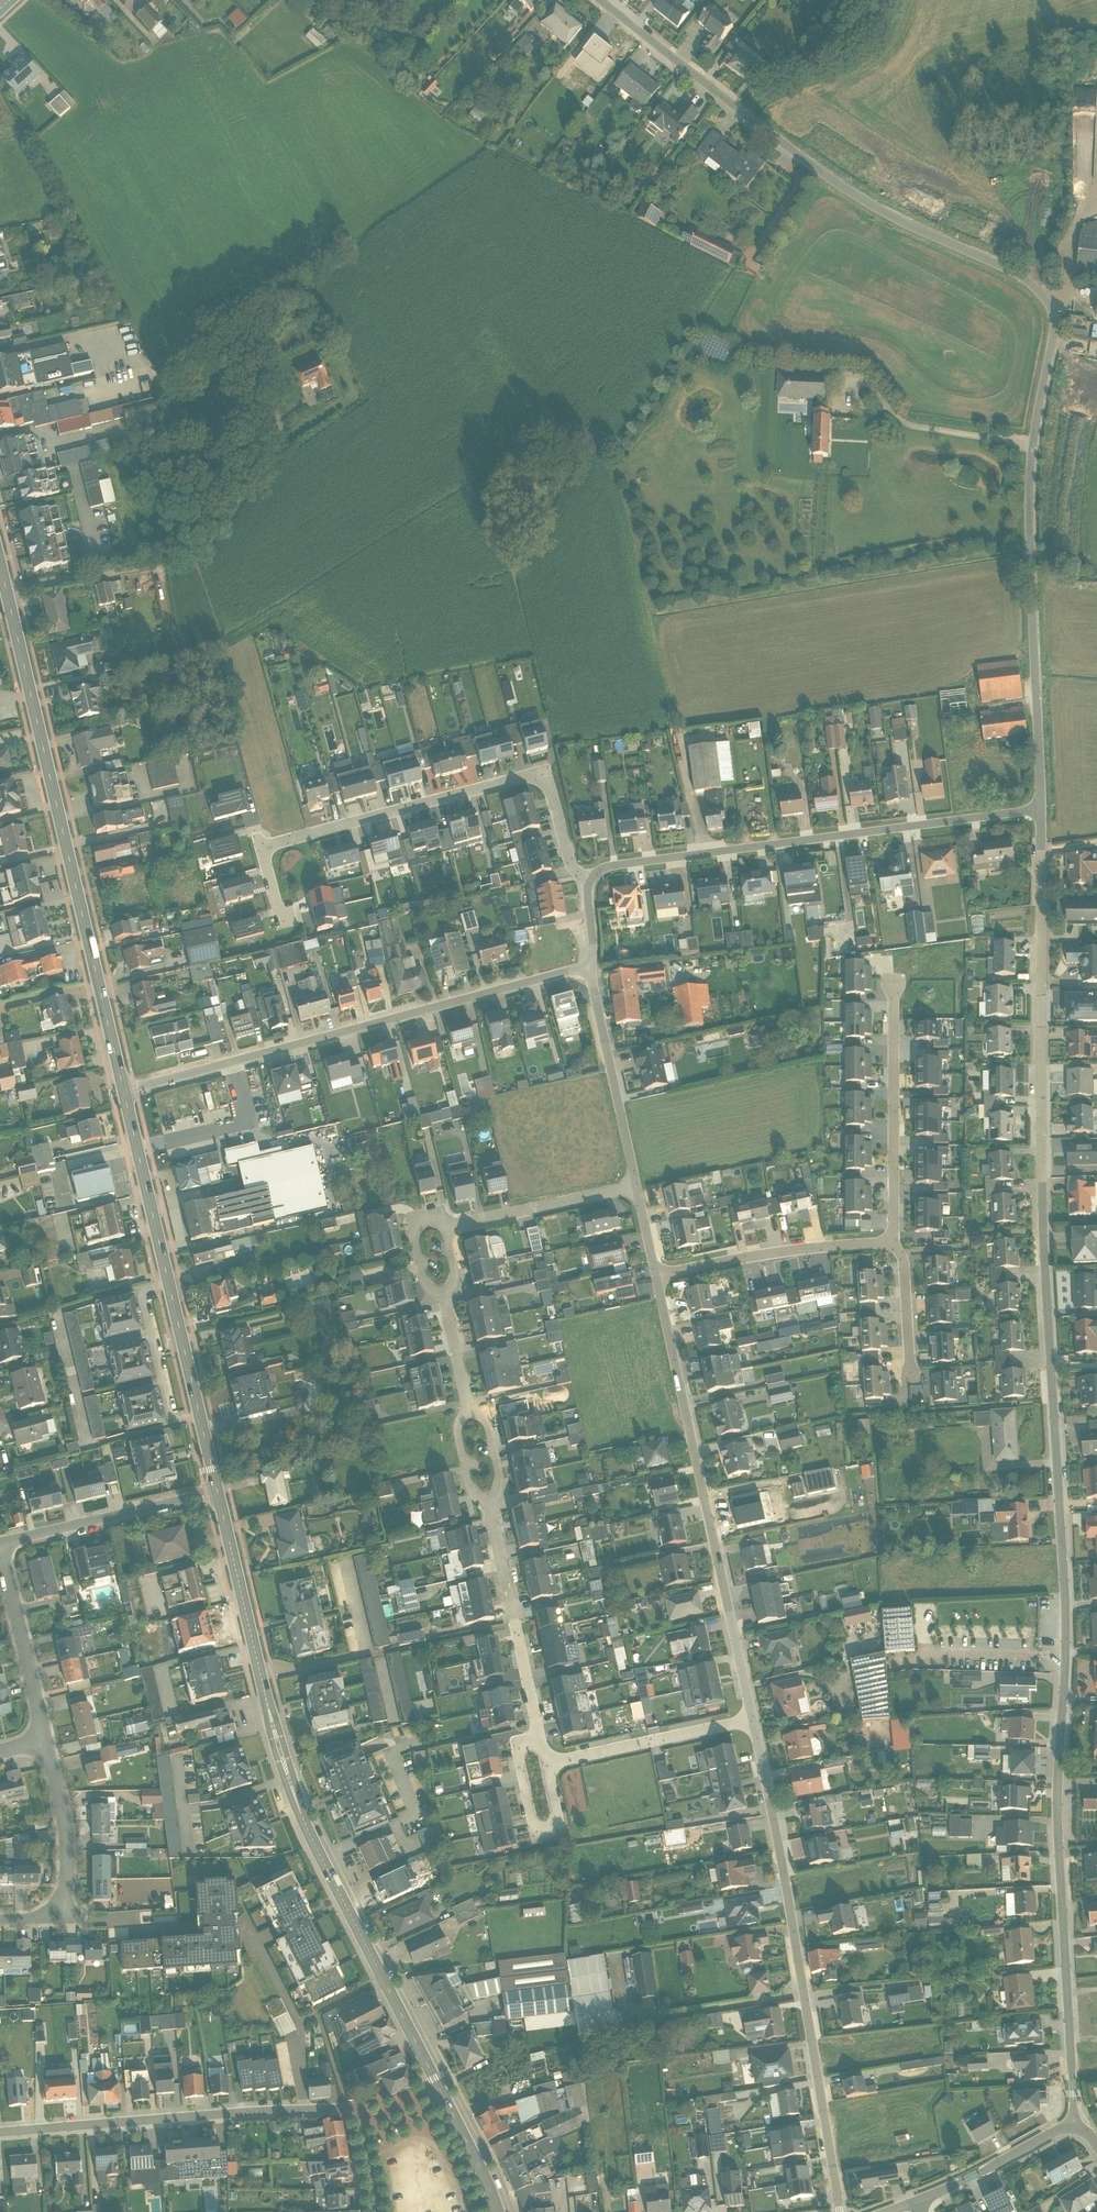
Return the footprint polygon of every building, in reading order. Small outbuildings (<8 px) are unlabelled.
[(104,4),(100,0),(78,0),(92,15),(104,4)] [(676,30),(686,17),(678,11),(682,5),(675,0),(659,0),(651,10),(676,30)] [(567,48),(582,29),(553,5),(537,24),(567,48)] [(698,49),(710,58),(733,29),(717,17),(719,14),(708,6),(693,25),(708,36),(698,49)] [(128,19),(152,42),(160,33),(136,10),(128,19)] [(231,12),(219,20),(227,30),(238,22),(231,12)] [(309,12),(302,19),(306,23),(313,17),(309,12)] [(313,32),(321,24),(318,20),(309,28),(313,32)] [(321,27),(313,34),(323,43),(330,36),(321,27)] [(296,44),(312,50),(316,39),(301,33),(296,44)] [(518,38),(506,47),(513,55),(524,46),(518,38)] [(610,53),(593,39),(571,65),(588,79),(610,53)] [(743,82),(755,65),(738,53),(725,69),(743,82)] [(1,83),(20,102),(44,78),(25,59),(1,83)] [(641,110),(658,89),(630,66),(612,87),(641,110)] [(50,121),(63,112),(53,98),(40,107),(50,121)] [(677,143),(698,117),(683,106),(676,115),(662,105),(647,124),(661,135),(663,132),(677,143)] [(460,117),(471,125),(479,115),(468,107),(460,117)] [(696,154),(746,188),(762,165),(747,154),(742,160),(720,144),(722,141),(710,132),(696,154)] [(630,220),(650,228),(657,211),(637,202),(630,220)] [(1083,218),(1077,274),(1096,276),(1096,219),(1083,218)] [(697,246),(700,241),(689,235),(688,237),(680,232),(676,238),(693,248),(695,245),(697,246)] [(112,330),(115,342),(122,340),(119,328),(112,330)] [(31,390),(25,358),(0,363),(0,396),(31,390)] [(317,394),(328,389),(314,364),(290,377),(298,392),(312,384),(317,394)] [(786,398),(824,399),(825,377),(786,376),(786,398)] [(10,431),(4,407),(0,409),(0,433),(10,431)] [(781,448),(825,451),(826,424),(782,422),(781,448)] [(36,457),(31,439),(0,447),(0,465),(36,457)] [(40,476),(36,457),(0,465),(0,486),(40,476)] [(81,511),(107,506),(103,482),(91,484),(87,465),(73,468),(81,511)] [(46,497),(40,476),(0,486),(5,507),(46,497)] [(24,576),(67,566),(53,509),(10,520),(24,576)] [(92,608),(108,606),(105,586),(89,588),(92,608)] [(47,640),(68,636),(59,596),(38,600),(47,640)] [(103,633),(94,634),(95,645),(104,644),(103,633)] [(89,658),(85,641),(48,650),(55,679),(75,674),(72,662),(89,658)] [(95,667),(97,677),(109,675),(106,664),(95,667)] [(979,668),(982,701),(1020,698),(1017,665),(979,668)] [(305,686),(309,698),(322,693),(318,681),(305,686)] [(453,684),(446,685),(448,702),(455,701),(453,684)] [(101,702),(98,689),(64,697),(67,707),(70,706),(74,724),(97,718),(94,703),(101,702)] [(939,695),(942,715),(973,711),(970,690),(951,692),(939,695)] [(288,695),(290,714),(299,713),(296,694),(288,695)] [(353,707),(360,706),(357,696),(350,698),(353,707)] [(908,706),(897,708),(899,720),(910,719),(908,706)] [(874,710),(863,709),(862,736),(873,737),(874,710)] [(984,744),(1027,738),(1022,709),(980,715),(984,744)] [(820,720),(821,750),(838,750),(837,725),(828,726),(828,720),(820,720)] [(887,743),(900,742),(899,720),(886,720),(887,743)] [(525,757),(546,752),(540,726),(534,727),(533,723),(511,729),(516,748),(522,747),(525,757)] [(741,738),(754,738),(754,724),(741,725),(741,738)] [(112,752),(107,732),(70,742),(78,773),(99,768),(96,756),(112,752)] [(492,766),(510,761),(505,741),(486,746),(492,766)] [(728,782),(725,742),(684,746),(688,793),(716,790),(716,783),(728,782)] [(448,778),(465,773),(456,744),(439,749),(448,778)] [(492,766),(486,746),(468,751),(474,771),(492,766)] [(448,778),(439,749),(421,754),(429,784),(448,778)] [(15,772),(10,753),(0,756),(0,775),(15,772)] [(401,790),(419,785),(410,756),(392,762),(401,790)] [(401,790),(392,762),(373,767),(382,796),(401,790)] [(588,762),(589,784),(598,783),(598,762),(588,762)] [(168,765),(160,766),(160,763),(140,765),(143,791),(171,788),(168,765)] [(924,799),(943,797),(939,763),(923,764),(925,783),(922,783),(924,799)] [(866,779),(865,768),(857,769),(859,780),(866,779)] [(356,803),(372,798),(363,769),(347,774),(356,803)] [(887,807),(907,805),(903,770),(883,772),(887,807)] [(337,809),(356,803),(347,774),(328,780),(337,809)] [(91,813),(129,803),(123,777),(84,786),(91,813)] [(814,817),(839,813),(834,780),(819,783),(820,793),(811,794),(814,817)] [(309,816),(331,809),(323,782),(300,789),(309,816)] [(849,811),(872,808),(869,783),(846,785),(849,811)] [(28,814),(21,784),(0,789),(0,820),(28,814)] [(706,833),(726,830),(720,792),(704,795),(707,815),(703,815),(706,833)] [(780,820),(803,817),(800,796),(777,799),(780,820)] [(215,825),(245,817),(239,797),(209,805),(215,825)] [(499,808),(503,824),(533,815),(529,800),(499,808)] [(658,835),(683,832),(678,801),(665,803),(667,814),(655,815),(658,835)] [(618,841),(647,837),(643,807),(626,809),(627,819),(618,821),(617,811),(614,811),(618,841)] [(578,846),(607,842),(602,809),(593,810),(593,816),(574,819),(578,846)] [(462,846),(479,842),(471,814),(455,819),(462,846)] [(119,827),(141,823),(139,815),(88,826),(90,838),(120,832),(119,827)] [(507,839),(538,831),(533,815),(503,824),(507,839)] [(462,846),(455,819),(440,823),(447,850),(462,846)] [(424,858),(440,853),(431,825),(415,830),(424,858)] [(8,861),(32,856),(25,828),(1,834),(8,861)] [(408,863),(424,858),(415,830),(400,835),(408,863)] [(131,837),(133,847),(147,844),(145,835),(131,837)] [(212,869),(242,861),(237,841),(226,845),(224,837),(204,843),(212,869)] [(383,868),(398,864),(389,837),(375,841),(380,860),(383,868)] [(1015,869),(1010,839),(970,845),(974,875),(1015,869)] [(380,860),(375,841),(361,845),(366,864),(380,860)] [(511,852),(516,867),(545,858),(541,843),(511,852)] [(111,859),(127,855),(125,846),(87,856),(90,869),(112,863),(111,859)] [(325,875),(356,867),(351,847),(320,855),(325,875)] [(925,880),(956,875),(952,850),(921,855),(925,880)] [(879,893),(912,888),(907,854),(874,860),(879,893)] [(1066,856),(1065,893),(1090,894),(1090,877),(1096,877),(1096,856),(1066,856)] [(520,882),(549,874),(545,858),(516,867),(520,882)] [(865,861),(846,864),(852,901),(862,899),(861,891),(868,890),(865,861)] [(815,893),(811,864),(795,867),(799,895),(815,893)] [(784,897),(799,895),(795,867),(780,869),(784,897)] [(45,901),(38,870),(0,878),(0,911),(45,901)] [(114,881),(132,878),(131,870),(91,878),(93,890),(115,885),(114,881)] [(742,899),(772,895),(769,871),(739,875),(742,899)] [(699,910),(729,905),(725,877),(694,882),(699,910)] [(969,879),(960,881),(962,889),(971,888),(969,879)] [(225,908),(253,901),(247,882),(220,889),(225,908)] [(679,918),(688,916),(683,883),(651,888),(655,914),(677,910),(679,918)] [(529,910),(562,904),(559,888),(546,890),(545,885),(525,888),(529,910)] [(627,922),(641,921),(637,889),(611,892),(614,913),(625,911),(627,922)] [(308,900),(311,914),(343,908),(340,892),(308,900)] [(518,900),(508,903),(513,921),(523,918),(518,900)] [(1096,927),(1096,904),(1064,903),(1063,926),(1096,927)] [(564,919),(562,904),(529,910),(532,924),(564,919)] [(346,921),(343,908),(311,914),(315,936),(334,932),(332,924),(346,921)] [(200,910),(190,912),(193,929),(203,928),(200,910)] [(903,946),(930,942),(925,912),(898,916),(903,946)] [(17,953),(55,943),(48,914),(9,924),(17,953)] [(468,915),(453,917),(456,934),(470,932),(468,915)] [(263,939),(258,923),(248,926),(246,919),(229,924),(235,946),(263,939)] [(514,923),(526,969),(540,965),(528,919),(514,923)] [(135,934),(148,931),(146,921),(106,930),(109,945),(136,940),(135,934)] [(184,969),(215,961),(207,927),(176,934),(184,969)] [(817,928),(801,928),(802,941),(818,940),(817,928)] [(721,950),(748,948),(746,933),(720,935),(721,950)] [(449,980),(467,974),(456,937),(438,942),(440,950),(426,954),(433,977),(447,973),(449,980)] [(672,941),(674,954),(691,951),(690,939),(672,941)] [(861,947),(861,939),(849,940),(850,948),(861,947)] [(478,972),(507,964),(500,941),(472,949),(478,972)] [(257,951),(262,973),(300,965),(296,943),(257,951)] [(358,944),(361,967),(375,966),(372,943),(358,944)] [(994,961),(1014,961),(1014,945),(994,945),(994,961)] [(149,972),(146,964),(159,961),(156,948),(120,957),(125,978),(149,972)] [(1096,983),(1096,948),(1065,948),(1065,966),(1082,966),(1082,983),(1096,983)] [(67,976),(63,958),(0,972),(0,981),(2,991),(67,976)] [(1014,961),(994,961),(994,977),(1014,976),(1014,961)] [(843,963),(844,979),(862,978),(862,962),(843,963)] [(394,1000),(425,991),(419,972),(401,977),(397,964),(385,967),(394,1000)] [(203,967),(184,968),(184,982),(204,982),(203,967)] [(615,1026),(639,1023),(633,972),(608,975),(615,1026)] [(377,1004),(375,997),(380,995),(374,974),(365,977),(368,988),(357,991),(362,1008),(377,1004)] [(844,995),(863,995),(862,978),(844,979),(844,995)] [(899,981),(898,1018),(916,1018),(917,993),(910,993),(910,981),(899,981)] [(697,985),(673,986),(675,1026),(699,1025),(697,985)] [(238,1012),(246,1011),(244,986),(235,987),(238,1012)] [(136,1023),(171,1016),(169,1003),(162,1004),(160,997),(152,999),(150,987),(129,992),(136,1023)] [(986,1018),(1010,1018),(1010,989),(985,989),(986,1018)] [(334,1016),(352,1011),(346,993),(329,998),(334,1016)] [(554,1038),(575,1032),(565,995),(544,1001),(554,1038)] [(1096,1021),(1096,995),(1063,995),(1063,1022),(1096,1021)] [(309,1023),(326,1018),(320,998),(303,1003),(309,1023)] [(202,1045),(215,1042),(210,1018),(215,1017),(213,1008),(204,1010),(202,999),(192,1001),(202,1045)] [(51,1032),(76,1027),(71,1001),(46,1006),(51,1032)] [(229,1003),(231,1013),(238,1011),(236,1002),(229,1003)] [(309,1023),(303,1003),(288,1008),(294,1028),(309,1023)] [(518,1046),(544,1039),(534,1003),(520,1007),(523,1018),(511,1021),(518,1046)] [(844,1007),(844,1022),(862,1022),(863,1007),(844,1007)] [(267,1035),(284,1031),(279,1010),(262,1015),(267,1035)] [(498,1054),(511,1050),(500,1012),(479,1018),(487,1045),(494,1042),(498,1054)] [(231,1046),(259,1039),(252,1014),(225,1021),(231,1046)] [(449,1055),(473,1046),(465,1022),(440,1030),(449,1055)] [(844,1038),(862,1039),(862,1022),(844,1022),(844,1038)] [(155,1063),(191,1054),(184,1025),(148,1033),(155,1063)] [(916,1028),(916,1043),(942,1043),(942,1028),(916,1028)] [(986,1056),(1011,1057),(1011,1030),(987,1029),(986,1056)] [(1065,1032),(1065,1059),(1090,1059),(1090,1047),(1096,1047),(1096,1033),(1065,1032)] [(1,1034),(2,1071),(18,1070),(17,1043),(11,1043),(11,1034),(1,1034)] [(413,1070),(436,1064),(428,1036),(419,1039),(420,1044),(406,1048),(413,1070)] [(59,1075),(88,1069),(82,1041),(59,1045),(61,1052),(55,1053),(59,1075)] [(376,1052),(368,1055),(376,1084),(401,1077),(392,1046),(375,1050),(376,1052)] [(642,1092),(669,1087),(662,1050),(635,1055),(642,1092)] [(844,1051),(844,1067),(863,1067),(863,1052),(844,1051)] [(349,1089),(360,1085),(353,1060),(343,1063),(341,1057),(318,1064),(324,1086),(346,1079),(349,1089)] [(916,1076),(943,1076),(943,1062),(916,1062),(916,1076)] [(844,1083),(863,1083),(863,1067),(844,1067),(844,1083)] [(277,1103),(312,1094),(304,1068),(270,1078),(277,1103)] [(988,1098),(1012,1098),(1013,1069),(989,1069),(988,1098)] [(1066,1097),(1093,1096),(1092,1070),(1066,1071),(1066,1097)] [(567,1071),(557,1073),(559,1080),(569,1078),(567,1071)] [(540,1084),(556,1082),(554,1072),(539,1074),(540,1084)] [(9,1090),(8,1073),(0,1073),(0,1091),(9,1090)] [(916,1091),(942,1090),(943,1076),(916,1076),(916,1091)] [(467,1082),(471,1101),(486,1098),(482,1079),(467,1082)] [(64,1119),(95,1112),(89,1083),(58,1090),(64,1119)] [(12,1093),(12,1105),(29,1104),(29,1092),(12,1093)] [(196,1113),(194,1095),(166,1099),(170,1125),(192,1121),(191,1114),(196,1113)] [(844,1095),(844,1111),(863,1111),(863,1095),(844,1095)] [(1068,1132),(1092,1132),(1092,1107),(1068,1108),(1068,1132)] [(424,1126),(453,1119),(451,1109),(410,1118),(413,1132),(425,1129),(424,1126)] [(916,1124),(942,1124),(942,1110),(915,1110),(916,1124)] [(844,1127),(863,1127),(863,1111),(844,1111),(844,1127)] [(284,1113),(262,1118),(263,1125),(276,1122),(276,1126),(272,1126),(274,1137),(288,1134),(284,1113)] [(989,1143),(1013,1143),(1012,1114),(988,1115),(989,1143)] [(307,1132),(289,1133),(289,1143),(313,1142),(312,1122),(307,1122),(307,1132)] [(73,1150),(109,1141),(105,1124),(69,1133),(73,1150)] [(916,1124),(916,1138),(942,1138),(942,1124),(916,1124)] [(844,1139),(843,1154),(864,1155),(864,1140),(844,1139)] [(217,1151),(235,1149),(234,1142),(216,1144),(217,1151)] [(1096,1165),(1096,1144),(1064,1145),(1065,1166),(1096,1165)] [(25,1159),(10,1161),(14,1193),(32,1191),(30,1173),(46,1171),(43,1146),(24,1148),(25,1159)] [(239,1149),(229,1152),(233,1169),(217,1173),(219,1181),(245,1175),(239,1149)] [(989,1182),(1012,1181),(1010,1153),(987,1155),(989,1182)] [(842,1170),(863,1172),(864,1155),(843,1154),(842,1170)] [(916,1172),(942,1172),(941,1158),(915,1158),(916,1172)] [(177,1193),(195,1188),(189,1163),(170,1168),(177,1193)] [(484,1198),(505,1193),(498,1164),(477,1170),(484,1198)] [(414,1198),(432,1194),(425,1165),(407,1169),(414,1198)] [(451,1204),(470,1199),(463,1169),(444,1174),(451,1204)] [(804,1179),(803,1170),(796,1171),(796,1179),(804,1179)] [(75,1206),(112,1197),(105,1171),(68,1180),(75,1206)] [(942,1172),(916,1172),(915,1186),(942,1186),(942,1172)] [(1095,1197),(1094,1183),(1068,1183),(1068,1215),(1089,1215),(1089,1197),(1095,1197)] [(844,1184),(844,1199),(863,1199),(863,1184),(844,1184)] [(186,1243),(216,1235),(296,1221),(285,1185),(178,1210),(186,1243)] [(666,1217),(705,1209),(702,1197),(689,1200),(686,1186),(661,1191),(666,1217)] [(796,1215),(810,1210),(806,1194),(791,1198),(796,1215)] [(993,1226),(1015,1224),(1013,1196),(990,1198),(993,1226)] [(713,1201),(715,1209),(729,1206),(727,1197),(713,1201)] [(796,1215),(791,1198),(776,1203),(781,1219),(796,1215)] [(844,1216),(863,1216),(863,1199),(844,1199),(844,1216)] [(752,1224),(769,1220),(765,1202),(748,1206),(752,1224)] [(752,1224),(748,1206),(733,1209),(737,1227),(752,1224)] [(916,1206),(916,1220),(942,1220),(942,1206),(916,1206)] [(93,1249),(128,1241),(120,1210),(85,1218),(93,1249)] [(583,1237),(620,1230),(616,1211),(579,1218),(583,1237)] [(362,1219),(367,1240),(394,1234),(389,1214),(362,1219)] [(710,1229),(708,1218),(671,1226),(677,1252),(700,1247),(696,1233),(710,1229)] [(916,1220),(916,1234),(942,1234),(942,1220),(916,1220)] [(328,1221),(313,1222),(313,1231),(329,1230),(328,1221)] [(523,1255),(535,1253),(530,1228),(518,1231),(523,1255)] [(1069,1229),(1071,1263),(1095,1262),(1094,1240),(1096,1240),(1096,1228),(1069,1229)] [(371,1258),(398,1252),(394,1234),(367,1240),(371,1258)] [(10,1255),(6,1237),(0,1238),(0,1257),(10,1255)] [(456,1246),(461,1269),(490,1263),(485,1240),(456,1246)] [(993,1270),(1019,1268),(1017,1241),(991,1243),(993,1270)] [(189,1268),(228,1258),(224,1243),(186,1253),(189,1268)] [(590,1272),(625,1265),(621,1244),(586,1252),(590,1272)] [(319,1256),(332,1255),(331,1247),(319,1249),(319,1256)] [(67,1259),(72,1277),(86,1272),(81,1255),(67,1259)] [(119,1286),(139,1281),(132,1255),(112,1260),(119,1286)] [(102,1269),(101,1257),(85,1258),(86,1270),(102,1269)] [(926,1288),(950,1286),(948,1258),(924,1260),(926,1288)] [(465,1288),(494,1281),(490,1263),(461,1269),(465,1288)] [(101,1285),(108,1283),(104,1268),(97,1269),(101,1285)] [(32,1289),(31,1270),(16,1271),(16,1289),(32,1289)] [(547,1271),(526,1274),(529,1294),(544,1292),(544,1296),(559,1293),(557,1284),(550,1286),(547,1271)] [(856,1273),(857,1288),(875,1287),(874,1272),(856,1273)] [(1072,1309),(1093,1309),(1093,1275),(1072,1275),(1072,1309)] [(345,1286),(355,1284),(353,1276),(343,1279),(345,1286)] [(633,1299),(628,1276),(592,1284),(595,1297),(616,1293),(618,1302),(633,1299)] [(814,1303),(830,1299),(825,1280),(809,1284),(814,1303)] [(235,1305),(229,1282),(204,1288),(210,1311),(235,1305)] [(11,1321),(3,1284),(0,1284),(0,1323),(11,1321)] [(814,1303),(809,1284),(795,1288),(799,1307),(814,1303)] [(383,1311),(410,1305),(405,1285),(378,1292),(383,1311)] [(997,1314),(1020,1312),(1019,1285),(995,1286),(997,1314)] [(689,1315),(728,1307),(726,1298),(710,1302),(707,1287),(684,1292),(689,1315)] [(858,1305),(876,1304),(875,1287),(857,1288),(858,1305)] [(772,1312),(787,1308),(781,1289),(767,1293),(772,1312)] [(958,1291),(950,1293),(951,1300),(959,1299),(958,1291)] [(772,1312),(767,1293),(751,1297),(756,1317),(772,1312)] [(254,1307),(268,1306),(267,1295),(254,1295),(254,1307)] [(463,1306),(467,1325),(505,1317),(500,1298),(463,1306)] [(928,1325),(952,1324),(951,1298),(926,1299),(928,1325)] [(110,1343),(147,1335),(139,1300),(102,1308),(110,1343)] [(562,1311),(554,1313),(556,1319),(564,1317),(562,1311)] [(315,1345),(324,1343),(317,1313),(308,1315),(315,1345)] [(332,1316),(335,1328),(348,1325),(345,1313),(332,1316)] [(395,1320),(399,1340),(424,1335),(420,1315),(395,1320)] [(471,1345),(509,1336),(505,1317),(467,1325),(471,1345)] [(731,1331),(729,1321),(693,1328),(698,1354),(722,1349),(718,1333),(731,1331)] [(858,1322),(859,1337),(878,1336),(877,1321),(858,1322)] [(1073,1322),(1074,1354),(1096,1353),(1096,1339),(1096,1321),(1073,1322)] [(537,1324),(540,1347),(553,1345),(550,1322),(537,1324)] [(1001,1352),(1023,1351),(1022,1324),(999,1325),(1001,1352)] [(27,1361),(19,1331),(0,1336),(0,1368),(27,1361)] [(214,1336),(218,1354),(243,1349),(239,1331),(214,1336)] [(403,1359),(428,1354),(424,1335),(399,1340),(403,1359)] [(860,1353),(879,1352),(878,1336),(859,1337),(860,1353)] [(932,1363),(954,1362),(953,1336),(931,1336),(932,1363)] [(782,1338),(751,1346),(753,1354),(784,1347),(782,1338)] [(122,1389),(159,1380),(150,1346),(114,1355),(122,1389)] [(30,1352),(32,1362),(48,1359),(46,1349),(30,1352)] [(221,1372),(247,1366),(243,1349),(218,1354),(221,1372)] [(475,1358),(479,1376),(515,1368),(511,1350),(475,1358)] [(699,1364),(703,1380),(740,1372),(736,1356),(699,1364)] [(404,1372),(409,1393),(435,1387),(431,1366),(404,1372)] [(484,1397),(520,1389),(515,1368),(479,1376),(484,1397)] [(863,1371),(863,1386),(880,1385),(880,1370),(863,1371)] [(21,1414),(47,1408),(37,1371),(12,1377),(21,1414)] [(547,1373),(551,1387),(563,1385),(559,1371),(547,1373)] [(1002,1398),(1026,1398),(1025,1371),(1001,1371),(1002,1398)] [(706,1395),(743,1387),(740,1372),(703,1380),(706,1395)] [(761,1377),(766,1404),(787,1400),(781,1373),(761,1377)] [(932,1402),(956,1401),(955,1374),(931,1376),(932,1402)] [(247,1422),(275,1415),(266,1378),(238,1385),(238,1386),(230,1387),(238,1423),(246,1421),(247,1422)] [(1096,1409),(1096,1378),(1081,1379),(1083,1409),(1096,1409)] [(864,1402),(881,1401),(880,1385),(863,1386),(864,1402)] [(413,1411),(439,1405),(435,1387),(409,1393),(413,1411)] [(912,1407),(912,1389),(903,1389),(903,1408),(912,1407)] [(132,1435),(170,1426),(161,1390),(123,1399),(132,1435)] [(718,1438),(743,1433),(736,1402),(711,1408),(718,1438)] [(759,1405),(741,1409),(742,1419),(761,1415),(759,1405)] [(992,1465),(1017,1464),(1014,1409),(989,1411),(992,1465)] [(20,1448),(53,1439),(47,1419),(14,1428),(20,1448)] [(502,1445),(532,1439),(528,1420),(498,1426),(502,1445)] [(1096,1455),(1096,1422),(1089,1422),(1089,1433),(1080,1433),(1080,1455),(1096,1455)] [(561,1447),(574,1446),(572,1427),(560,1427),(561,1447)] [(776,1450),(797,1447),(794,1428),(773,1431),(776,1450)] [(139,1491),(176,1482),(166,1440),(129,1449),(139,1491)] [(57,1447),(60,1456),(72,1452),(68,1443),(57,1447)] [(646,1472),(669,1466),(663,1443),(640,1449),(646,1472)] [(750,1456),(748,1444),(719,1450),(724,1479),(749,1474),(746,1457),(750,1456)] [(103,1451),(107,1464),(121,1460),(117,1447),(103,1451)] [(507,1458),(511,1477),(540,1472),(536,1452),(507,1458)] [(59,1461),(44,1464),(45,1470),(60,1468),(59,1461)] [(103,1488),(109,1487),(105,1470),(97,1471),(99,1480),(86,1483),(90,1503),(105,1499),(103,1488)] [(1096,1500),(1096,1471),(1085,1472),(1087,1500),(1096,1500)] [(514,1496),(543,1490),(540,1472),(511,1477),(514,1496)] [(265,1511),(287,1506),(279,1473),(257,1478),(265,1511)] [(425,1481),(430,1502),(454,1498),(450,1476),(425,1481)] [(655,1510),(678,1505),(672,1478),(648,1484),(655,1510)] [(75,1506),(90,1503),(86,1483),(71,1487),(75,1506)] [(601,1484),(589,1486),(591,1495),(603,1493),(601,1484)] [(565,1492),(567,1499),(590,1494),(588,1486),(565,1492)] [(371,1498),(381,1499),(382,1490),(372,1489),(371,1498)] [(41,1494),(46,1513),(62,1509),(57,1490),(41,1494)] [(3,1502),(10,1499),(7,1492),(0,1494),(0,1495),(3,1502)] [(736,1525),(756,1521),(750,1492),(730,1496),(736,1525)] [(31,1517),(46,1513),(41,1494),(26,1497),(31,1517)] [(434,1524),(458,1519),(454,1498),(430,1502),(434,1524)] [(989,1499),(957,1500),(958,1514),(972,1514),(973,1524),(990,1524),(989,1499)] [(945,1502),(945,1516),(957,1515),(957,1501),(945,1502)] [(997,1543),(1029,1541),(1026,1506),(994,1508),(997,1543)] [(507,1513),(510,1532),(532,1528),(529,1509),(507,1513)] [(277,1563),(306,1557),(296,1513),(266,1520),(277,1563)] [(663,1548),(686,1543),(680,1517),(656,1523),(663,1548)] [(1096,1545),(1096,1519),(1085,1520),(1087,1545),(1096,1545)] [(15,1530),(23,1528),(21,1520),(13,1522),(15,1530)] [(513,1549),(535,1545),(532,1528),(510,1532),(513,1549)] [(570,1532),(575,1565),(580,1564),(581,1569),(588,1568),(585,1543),(599,1541),(597,1528),(570,1532)] [(158,1569),(194,1561),(187,1530),(151,1538),(158,1569)] [(452,1554),(475,1548),(471,1530),(448,1535),(452,1554)] [(113,1570),(107,1547),(76,1555),(83,1585),(96,1582),(94,1575),(113,1570)] [(457,1574),(480,1569),(475,1548),(452,1554),(457,1574)] [(745,1572),(767,1568),(763,1548),(741,1552),(745,1572)] [(364,1650),(379,1648),(362,1556),(347,1559),(364,1650)] [(665,1589),(692,1583),(686,1556),(659,1562),(665,1589)] [(37,1602),(60,1597),(52,1560),(29,1565),(37,1602)] [(517,1568),(521,1583),(544,1578),(541,1563),(517,1568)] [(440,1583),(452,1580),(448,1565),(436,1569),(440,1583)] [(1087,1565),(1089,1599),(1096,1599),(1096,1565),(1087,1565)] [(171,1614),(209,1605),(202,1575),(165,1583),(171,1614)] [(525,1603),(549,1598),(544,1578),(521,1583),(525,1603)] [(379,1598),(385,1596),(389,1614),(397,1612),(396,1609),(410,1606),(405,1581),(390,1584),(391,1587),(378,1589),(379,1598)] [(459,1586),(464,1607),(486,1602),(481,1581),(459,1586)] [(291,1660),(324,1652),(308,1582),(275,1590),(291,1660)] [(593,1582),(580,1583),(581,1596),(594,1594),(593,1582)] [(335,1598),(334,1586),(325,1586),(326,1598),(335,1598)] [(754,1596),(761,1627),(787,1621),(780,1590),(754,1596)] [(670,1624),(702,1616),(697,1594),(664,1602),(670,1624)] [(468,1625),(490,1620),(486,1602),(464,1607),(468,1625)] [(884,1654),(913,1652),(909,1610),(880,1612),(884,1654)] [(558,1613),(534,1618),(538,1634),(561,1629),(558,1613)] [(170,1625),(177,1656),(214,1648),(207,1617),(170,1625)] [(606,1640),(614,1637),(607,1621),(600,1624),(606,1640)] [(538,1634),(542,1654),(561,1650),(574,1647),(569,1627),(561,1629),(538,1634)] [(339,1642),(346,1640),(342,1628),(335,1630),(339,1642)] [(690,1657),(710,1653),(704,1628),(666,1636),(671,1657),(689,1653),(690,1657)] [(797,1650),(793,1631),(760,1638),(764,1657),(770,1656),(773,1671),(792,1667),(789,1652),(797,1650)] [(414,1633),(392,1635),(393,1644),(415,1641),(414,1633)] [(492,1642),(476,1646),(474,1639),(460,1642),(462,1651),(475,1649),(478,1665),(496,1661),(492,1642)] [(59,1647),(64,1667),(83,1663),(78,1642),(59,1647)] [(607,1651),(612,1674),(622,1672),(617,1649),(607,1651)] [(542,1654),(546,1672),(565,1668),(561,1650),(542,1654)] [(606,1650),(599,1651),(602,1664),(609,1663),(606,1650)] [(849,1656),(857,1721),(888,1718),(881,1652),(849,1656)] [(405,1724),(393,1655),(352,1662),(363,1727),(378,1724),(379,1729),(405,1724)] [(500,1679),(496,1661),(478,1665),(472,1667),(476,1684),(500,1679)] [(203,1707),(232,1700),(222,1662),(193,1669),(203,1707)] [(69,1688),(88,1684),(83,1663),(64,1667),(69,1688)] [(158,1666),(133,1671),(142,1722),(168,1717),(158,1666)] [(113,1672),(116,1685),(132,1681),(129,1667),(113,1672)] [(682,1694),(718,1685),(714,1667),(678,1675),(682,1694)] [(4,1669),(0,1670),(0,1689),(8,1687),(4,1669)] [(426,1675),(430,1697),(441,1695),(436,1672),(426,1675)] [(579,1672),(559,1676),(561,1684),(550,1687),(553,1702),(585,1695),(579,1672)] [(946,1690),(965,1689),(965,1683),(975,1683),(975,1673),(945,1674),(946,1690)] [(307,1737),(346,1727),(332,1674),(293,1684),(307,1737)] [(632,1690),(645,1687),(642,1675),(630,1678),(632,1690)] [(804,1702),(799,1678),(769,1684),(777,1724),(800,1719),(797,1703),(804,1702)] [(1034,1692),(1034,1680),(998,1678),(997,1697),(1027,1699),(1028,1691),(1034,1692)] [(686,1712),(722,1703),(718,1685),(682,1694),(686,1712)] [(10,1698),(8,1687),(0,1689),(0,1700),(10,1698)] [(508,1710),(505,1693),(479,1698),(483,1715),(508,1710)] [(585,1695),(553,1702),(558,1724),(589,1717),(585,1695)] [(14,1716),(10,1698),(0,1700),(0,1719),(14,1716)] [(72,1711),(90,1707),(88,1699),(70,1703),(72,1711)] [(636,1701),(640,1735),(650,1734),(647,1700),(636,1701)] [(817,1702),(810,1703),(811,1713),(819,1712),(817,1702)] [(72,1711),(76,1727),(95,1723),(91,1707),(90,1707),(72,1711)] [(512,1728),(508,1710),(483,1715),(478,1716),(482,1735),(512,1728)] [(185,1749),(239,1735),(233,1711),(179,1725),(185,1749)] [(589,1717),(558,1724),(562,1741),(593,1734),(589,1717)] [(958,1730),(971,1730),(970,1717),(958,1718),(958,1730)] [(136,1718),(116,1722),(119,1734),(128,1732),(127,1730),(138,1728),(136,1718)] [(1034,1741),(1035,1721),(1002,1720),(1001,1733),(1008,1733),(1008,1740),(1034,1741)] [(97,1740),(99,1740),(95,1723),(76,1727),(80,1744),(97,1740)] [(789,1763),(813,1758),(807,1733),(783,1738),(789,1763)] [(99,1747),(97,1740),(80,1744),(82,1751),(99,1747)] [(312,1762),(331,1805),(370,1788),(351,1745),(312,1762)] [(464,1770),(496,1763),(492,1745),(460,1752),(464,1770)] [(994,1762),(994,1756),(984,1756),(984,1745),(970,1745),(969,1762),(994,1762)] [(969,1760),(969,1746),(961,1746),(961,1760),(969,1760)] [(702,1774),(734,1767),(730,1749),(698,1756),(702,1774)] [(998,1755),(996,1755),(996,1774),(1005,1774),(1005,1752),(999,1752),(998,1755)] [(161,1860),(183,1858),(175,1780),(186,1779),(185,1769),(173,1770),(171,1754),(178,1753),(149,1756),(152,1792),(133,1794),(134,1808),(144,1807),(145,1822),(157,1821),(161,1860)] [(226,1799),(258,1789),(246,1753),(214,1764),(226,1799)] [(403,1756),(406,1768),(419,1765),(416,1753),(403,1756)] [(1009,1776),(1031,1777),(1033,1754),(1010,1753),(1009,1776)] [(85,1770),(106,1766),(104,1758),(84,1763),(85,1770)] [(489,1783),(500,1780),(496,1763),(464,1770),(469,1794),(491,1789),(489,1783)] [(89,1789),(110,1784),(106,1766),(85,1770),(89,1789)] [(702,1774),(707,1795),(739,1788),(734,1767),(702,1774)] [(793,1801),(822,1795),(817,1771),(789,1777),(793,1801)] [(28,1802),(22,1774),(8,1777),(9,1785),(0,1787),(0,1798),(2,1808),(28,1802)] [(348,1843),(386,1826),(370,1788),(331,1805),(348,1843)] [(712,1818),(744,1810),(739,1788),(707,1795),(712,1818)] [(474,1817),(507,1810),(503,1794),(492,1796),(491,1789),(469,1794),(474,1817)] [(1030,1798),(1030,1789),(1000,1789),(999,1811),(1027,1811),(1027,1804),(1024,1804),(1024,1798),(1030,1798)] [(864,1791),(853,1793),(855,1807),(866,1806),(864,1791)] [(1082,1793),(1082,1811),(1096,1812),(1096,1794),(1082,1793)] [(198,1805),(198,1798),(191,1799),(191,1796),(179,1797),(180,1806),(198,1805)] [(94,1810),(110,1810),(110,1801),(94,1801),(94,1810)] [(283,1848),(262,1801),(229,1812),(242,1857),(283,1848)] [(827,1814),(825,1805),(797,1811),(801,1833),(822,1829),(820,1815),(827,1814)] [(94,1810),(94,1825),(112,1825),(113,1810),(110,1810),(94,1810)] [(474,1817),(479,1839),(511,1833),(507,1810),(474,1817)] [(663,1830),(679,1828),(678,1818),(662,1821),(663,1830)] [(950,1818),(948,1841),(973,1843),(974,1826),(961,1825),(961,1819),(950,1818)] [(882,1822),(883,1829),(894,1827),(893,1820),(882,1822)] [(901,1821),(903,1833),(910,1832),(908,1820),(901,1821)] [(1030,1847),(1031,1824),(1003,1823),(1003,1846),(1030,1847)] [(111,1839),(112,1839),(112,1825),(94,1825),(93,1839),(111,1839)] [(732,1854),(752,1850),(748,1827),(727,1831),(732,1854)] [(668,1847),(685,1846),(684,1828),(667,1830),(668,1847)] [(899,1829),(884,1828),(884,1838),(899,1839),(899,1829)] [(482,1856),(513,1849),(512,1842),(513,1842),(511,1833),(479,1839),(482,1856)] [(111,1847),(111,1839),(93,1839),(93,1847),(111,1847)] [(363,1874),(403,1860),(395,1839),(355,1853),(363,1874)] [(833,1862),(831,1853),(839,1851),(836,1840),(803,1846),(807,1867),(833,1862)] [(118,1841),(118,1850),(140,1851),(140,1841),(118,1841)] [(961,1869),(977,1868),(976,1854),(961,1854),(961,1869)] [(1083,1856),(1084,1882),(1096,1881),(1096,1855),(1083,1856)] [(1032,1882),(1030,1859),(1001,1861),(1003,1884),(1032,1882)] [(96,1861),(96,1883),(114,1883),(115,1861),(96,1861)] [(756,1878),(753,1861),(714,1868),(718,1893),(748,1888),(746,1879),(756,1878)] [(251,1888),(271,1928),(272,1927),(303,1912),(307,1910),(287,1870),(251,1888)] [(18,1889),(18,1872),(0,1872),(0,1889),(18,1889)] [(18,1889),(45,1889),(45,1873),(18,1872),(18,1889)] [(380,1908),(400,1900),(390,1878),(371,1887),(380,1908)] [(96,1905),(114,1905),(114,1883),(96,1883),(96,1905)] [(195,1889),(197,1922),(202,1921),(232,1919),(236,1919),(233,1887),(225,1887),(225,1883),(202,1885),(203,1889),(195,1889)] [(624,1898),(624,1903),(632,1902),(631,1884),(613,1885),(614,1898),(624,1898)] [(509,1902),(509,1892),(490,1893),(490,1902),(509,1902)] [(923,1924),(936,1923),(935,1892),(922,1892),(923,1924)] [(1004,1917),(1036,1917),(1036,1895),(1003,1896),(1004,1917)] [(763,1909),(761,1898),(725,1904),(728,1921),(736,1920),(737,1928),(759,1924),(757,1910),(763,1909)] [(395,1936),(429,1921),(420,1901),(386,1916),(395,1936)] [(463,1901),(443,1910),(450,1926),(470,1918),(463,1901)] [(679,1913),(698,1910),(697,1905),(678,1909),(679,1913)] [(574,1924),(573,1906),(561,1906),(562,1924),(574,1924)] [(1096,1930),(1096,1906),(1087,1906),(1088,1930),(1096,1930)] [(677,1907),(666,1908),(668,1918),(678,1917),(677,1907)] [(832,1936),(853,1931),(848,1908),(815,1915),(817,1926),(829,1924),(832,1936)] [(515,1920),(535,1919),(535,1909),(515,1910),(515,1920)] [(629,1915),(631,1926),(652,1921),(650,1911),(629,1915)] [(303,1912),(272,1927),(281,1943),(275,1946),(296,1989),(301,1986),(313,2008),(344,1992),(334,1972),(337,1970),(326,1948),(322,1950),(303,1912)] [(232,1919),(202,1921),(202,1924),(203,1940),(206,1969),(236,1967),(235,1956),(240,1956),(239,1943),(234,1944),(233,1925),(232,1919)] [(997,1935),(997,1925),(975,1925),(976,1935),(997,1935)] [(1007,1965),(1034,1962),(1031,1931),(1003,1934),(1007,1965)] [(411,1969),(446,1952),(436,1932),(402,1948),(411,1969)] [(768,1946),(766,1936),(733,1940),(734,1945),(729,1945),(732,1967),(761,1963),(759,1947),(768,1946)] [(851,1951),(871,1950),(871,1939),(851,1940),(851,1951)] [(206,1969),(203,1940),(156,1945),(158,1972),(158,1974),(206,1969)] [(70,1957),(89,1957),(88,1947),(90,1947),(90,1942),(67,1942),(67,1947),(70,1947),(70,1957)] [(6,1973),(33,1972),(32,1943),(18,1943),(19,1951),(5,1952),(6,1973)] [(156,1945),(144,1946),(145,1973),(158,1972),(156,1945)] [(89,1966),(106,1966),(106,1946),(90,1947),(88,1947),(89,1957),(89,1966)] [(130,1946),(118,1947),(119,1974),(132,1974),(130,1946)] [(144,1946),(130,1946),(132,1974),(145,1973),(144,1946)] [(53,1967),(70,1966),(70,1957),(70,1947),(67,1947),(52,1947),(53,1967)] [(839,1962),(838,1952),(807,1956),(810,1975),(831,1972),(830,1963),(839,1962)] [(683,1953),(673,1954),(675,1973),(685,1972),(683,1953)] [(558,1954),(491,1963),(498,2017),(566,2009),(568,2025),(609,2020),(601,1955),(559,1961),(558,1954)] [(649,1997),(645,1954),(626,1956),(630,1999),(649,1997)] [(413,1981),(428,2008),(450,1996),(435,1969),(413,1981)] [(492,1979),(461,1984),(458,1973),(456,1973),(461,2001),(495,1995),(492,1979)] [(751,1997),(770,1994),(767,1974),(748,1977),(751,1997)] [(1005,2012),(1035,2008),(1032,1976),(1002,1979),(1005,2012)] [(882,1991),(885,2004),(917,1997),(914,1984),(882,1991)] [(21,1990),(20,2005),(32,2005),(32,1991),(21,1990)] [(439,2029),(461,2017),(450,1996),(428,2008),(439,2029)] [(367,2003),(365,1997),(334,2012),(322,2017),(329,2036),(342,2030),(337,2019),(367,2003)] [(383,2024),(372,2001),(367,2003),(337,2019),(342,2030),(358,2062),(378,2052),(368,2031),(383,2024)] [(841,2030),(862,2027),(859,2004),(838,2006),(841,2030)] [(83,2010),(73,2010),(74,2021),(84,2021),(83,2010)] [(746,2044),(784,2038),(780,2010),(742,2016),(746,2044)] [(717,2014),(705,2014),(706,2028),(717,2027),(717,2014)] [(174,2020),(157,2020),(157,2035),(174,2034),(174,2020)] [(466,2026),(469,2036),(484,2031),(481,2021),(466,2026)] [(385,2041),(394,2037),(386,2022),(383,2024),(368,2031),(378,2052),(388,2047),(385,2041)] [(1005,2046),(1043,2045),(1042,2023),(1004,2025),(1005,2046)] [(59,2024),(59,2040),(69,2040),(68,2024),(59,2024)] [(27,2042),(37,2042),(37,2027),(27,2027),(27,2042)] [(460,2072),(478,2063),(465,2038),(448,2047),(460,2072)] [(793,2077),(789,2050),(749,2057),(754,2084),(793,2077)] [(723,2061),(722,2051),(710,2053),(711,2063),(723,2061)] [(523,2064),(537,2061),(535,2052),(521,2055),(523,2064)] [(85,2060),(87,2082),(103,2081),(101,2055),(92,2056),(92,2059),(85,2060)] [(959,2057),(959,2070),(988,2068),(987,2056),(959,2057)] [(1025,2083),(1048,2081),(1047,2057),(1014,2059),(1014,2072),(1024,2072),(1025,2083)] [(896,2068),(921,2067),(920,2060),(895,2061),(896,2068)] [(277,2063),(263,2066),(268,2092),(269,2094),(282,2091),(277,2063)] [(254,2092),(249,2066),(249,2064),(236,2067),(241,2094),(254,2092)] [(268,2092),(263,2066),(263,2064),(249,2066),(254,2092),(255,2094),(268,2092)] [(85,2065),(78,2066),(79,2078),(86,2077),(85,2065)] [(12,2068),(13,2079),(22,2079),(21,2067),(12,2068)] [(160,2099),(179,2097),(175,2069),(157,2071),(160,2099)] [(72,2073),(58,2074),(60,2103),(75,2102),(72,2073)] [(403,2095),(413,2090),(405,2073),(379,2084),(388,2102),(397,2098),(398,2099),(404,2096),(403,2095)] [(45,2104),(60,2103),(58,2074),(43,2075),(45,2104)] [(138,2106),(153,2106),(151,2077),(137,2078),(138,2106)] [(215,2100),(231,2099),(230,2079),(213,2080),(215,2100)] [(844,2099),(865,2096),(862,2079),(841,2083),(844,2099)] [(186,2102),(207,2101),(206,2080),(184,2081),(186,2102)] [(9,2109),(26,2107),(24,2081),(6,2083),(9,2109)] [(725,2083),(717,2084),(718,2093),(726,2092),(725,2083)] [(325,2086),(300,2087),(301,2103),(326,2102),(325,2086)] [(111,2108),(125,2108),(124,2088),(110,2089),(111,2108)] [(111,2108),(110,2089),(93,2089),(94,2109),(111,2108)] [(717,2103),(731,2099),(728,2091),(714,2096),(717,2103)] [(780,2119),(799,2116),(795,2093),(776,2096),(780,2119)] [(1013,2116),(1038,2116),(1038,2093),(1012,2093),(1013,2116)] [(485,2146),(508,2135),(503,2124),(498,2127),(490,2111),(483,2115),(484,2118),(474,2123),(485,2146)] [(975,2145),(995,2135),(985,2116),(965,2127),(975,2145)] [(635,2127),(631,2118),(623,2122),(626,2130),(635,2127)] [(345,2119),(326,2123),(330,2142),(349,2138),(345,2119)] [(772,2149),(805,2144),(802,2130),(770,2136),(772,2149)] [(685,2158),(701,2158),(701,2131),(690,2131),(690,2139),(685,2139),(685,2158)] [(349,2138),(330,2142),(334,2160),(353,2156),(349,2138)] [(498,2165),(517,2156),(509,2140),(490,2150),(498,2165)] [(199,2144),(202,2182),(227,2180),(226,2153),(218,2154),(217,2143),(199,2144)] [(185,2183),(202,2182),(199,2144),(181,2145),(185,2183)] [(776,2168),(797,2165),(796,2158),(807,2157),(805,2144),(772,2149),(776,2168)] [(165,2164),(159,2165),(161,2185),(185,2183),(181,2145),(164,2147),(165,2164)] [(157,2184),(155,2147),(131,2148),(133,2185),(157,2184)] [(627,2166),(645,2166),(645,2147),(627,2147),(627,2166)] [(122,2177),(121,2149),(96,2150),(97,2174),(108,2173),(108,2178),(122,2177)] [(1052,2187),(1081,2170),(1070,2152),(1041,2168),(1052,2187)] [(85,2187),(83,2154),(58,2155),(59,2177),(76,2176),(76,2187),(85,2187)] [(41,2180),(39,2156),(12,2158),(14,2195),(28,2194),(27,2181),(41,2180)] [(527,2176),(517,2156),(498,2165),(508,2185),(527,2176)] [(292,2163),(292,2172),(318,2172),(318,2163),(292,2163)] [(355,2164),(328,2166),(328,2180),(356,2178),(355,2164)] [(789,2186),(810,2183),(808,2169),(787,2173),(789,2186)] [(861,2190),(898,2185),(896,2171),(859,2176),(861,2190)] [(723,2177),(727,2210),(745,2207),(741,2175),(723,2177)] [(527,2176),(508,2185),(513,2196),(532,2187),(527,2176)] [(581,2196),(590,2195),(588,2176),(578,2177),(581,2196)] [(706,2179),(679,2182),(683,2211),(710,2211),(706,2179)] [(1096,2201),(1096,2193),(1089,2181),(1058,2202),(1065,2211),(1080,2211),(1096,2201)] [(781,2203),(813,2198),(810,2183),(789,2186),(778,2188),(781,2203)] [(998,2186),(977,2197),(985,2211),(1012,2211),(998,2186)] [(532,2187),(513,2196),(520,2211),(525,2211),(536,2207),(532,2199),(537,2196),(532,2187)] [(668,2193),(653,2195),(652,2189),(640,2190),(642,2211),(669,2211),(668,2193)] [(333,2199),(334,2211),(355,2210),(354,2195),(345,2196),(345,2190),(329,2191),(329,2199),(333,2199)] [(627,2191),(619,2192),(619,2201),(627,2200),(627,2191)] [(1031,2203),(1018,2209),(1020,2211),(1035,2211),(1031,2203)]
